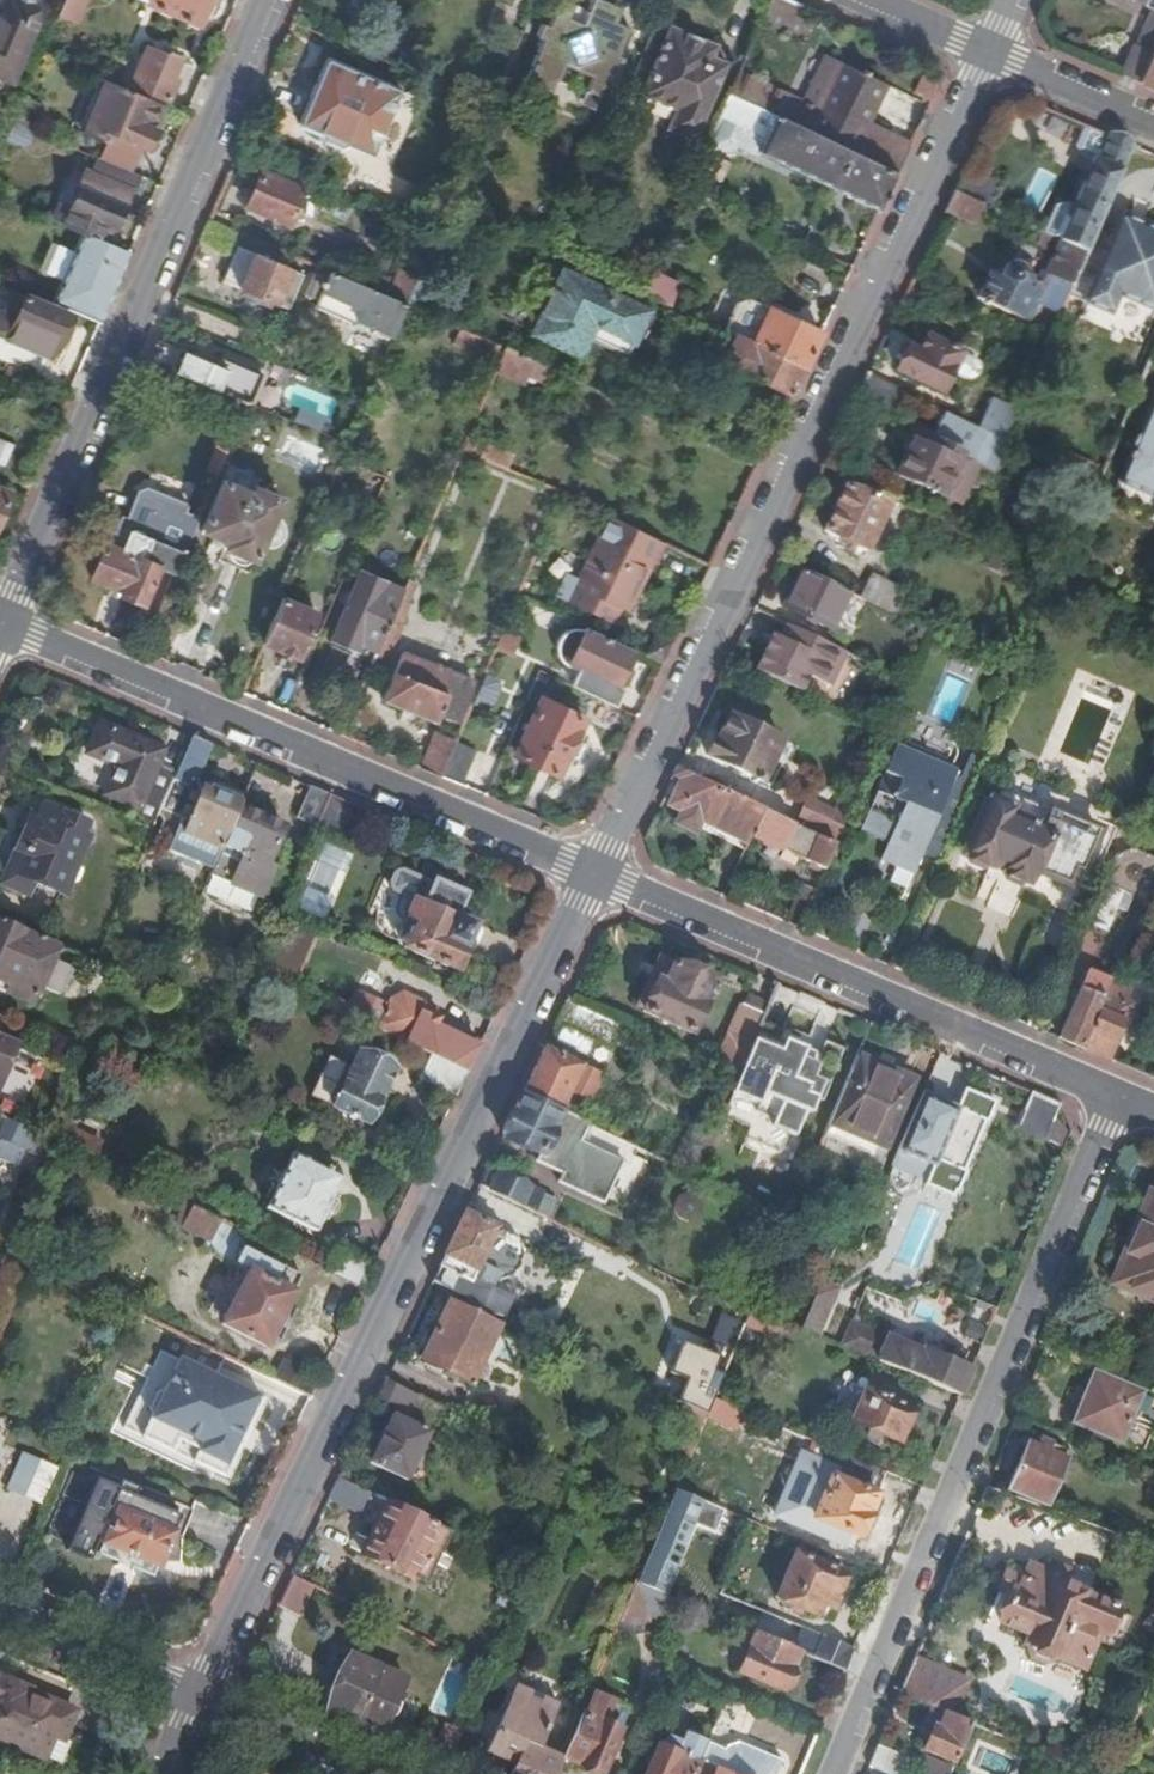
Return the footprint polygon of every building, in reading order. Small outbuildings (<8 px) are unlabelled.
[(13,79),(42,9),(40,8),(43,0),(6,0),(0,13),(0,74),(13,79)] [(60,15),(77,23),(87,0),(66,0),(60,15)] [(210,0),(151,0),(150,4),(200,26),(210,0)] [(623,9),(601,0),(593,0),(588,12),(561,0),(550,27),(544,26),(538,41),(543,43),(526,83),(542,89),(561,82),(567,67),(593,79),(587,93),(602,99),(613,72),(619,75),(625,59),(620,56),(631,30),(618,24),(623,9)] [(790,0),(770,0),(764,13),(803,29),(811,8),(790,0)] [(1145,9),(1152,13),(1125,76),(1140,83),(1153,51),(1153,0),(1149,0),(1145,9)] [(669,130),(696,141),(728,64),(712,57),(717,47),(671,28),(643,95),(677,110),(669,130)] [(389,38),(381,59),(392,65),(401,43),(389,38)] [(168,78),(175,60),(148,49),(132,85),(168,100),(176,81),(168,78)] [(1140,83),(1153,88),(1153,51),(1140,83)] [(183,64),(175,60),(168,78),(176,81),(183,64)] [(373,157),(401,92),(328,60),(300,125),(325,136),(327,142),(343,148),(348,145),(373,157)] [(817,110),(739,72),(730,94),(898,176),(910,148),(869,128),(866,127),(887,87),(840,64),(839,66),(827,60),(817,81),(829,88),(817,110)] [(154,128),(163,105),(100,78),(92,98),(98,101),(84,133),(106,143),(99,159),(107,163),(132,173),(142,148),(148,151),(157,130),(154,128)] [(890,89),(887,87),(866,127),(869,128),(890,89)] [(728,93),(719,115),(724,118),(713,142),(717,149),(727,154),(734,152),(737,148),(757,158),(759,152),(881,211),(898,176),(730,94),(728,93)] [(24,96),(13,123),(30,130),(41,103),(24,96)] [(1118,181),(1134,145),(1046,108),(1042,118),(1107,147),(1100,162),(1096,161),(1093,166),(1095,168),(1082,196),(1078,194),(1075,197),(1071,206),(1073,209),(1076,210),(1065,235),(1063,235),(1060,240),(1062,242),(1087,253),(1097,230),(1118,181)] [(13,123),(8,134),(5,141),(21,148),(28,145),(33,131),(30,130),(13,123)] [(97,158),(90,173),(101,178),(107,163),(99,159),(97,158)] [(52,221),(83,233),(101,241),(107,226),(114,229),(131,190),(135,192),(141,177),(132,173),(107,163),(101,178),(90,173),(87,172),(72,205),(61,200),(52,221)] [(1004,188),(966,170),(956,191),(985,204),(994,209),(1004,188)] [(290,225),(305,190),(262,172),(247,207),(290,225)] [(985,204),(956,191),(947,211),(973,223),(978,221),(985,204)] [(355,204),(330,194),(323,211),(347,221),(355,204)] [(1097,230),(1087,253),(1074,284),(1071,288),(1114,306),(1121,291),(1153,305),(1153,232),(1123,218),(1115,237),(1097,230)] [(101,241),(108,244),(114,229),(107,226),(101,241)] [(54,302),(101,322),(115,288),(129,253),(108,244),(101,241),(83,233),(54,302)] [(1074,284),(1087,253),(1062,242),(1049,272),(1074,284)] [(276,304),(291,270),(254,255),(239,288),(276,304)] [(1027,320),(1044,286),(1024,276),(1022,268),(1017,266),(1011,269),(1004,283),(992,276),(981,298),(1027,320)] [(627,354),(647,312),(563,272),(534,333),(578,355),(587,335),(627,354)] [(357,321),(394,337),(408,306),(370,290),(332,273),(323,293),(362,309),(357,321)] [(370,290),(408,306),(413,292),(383,278),(380,284),(374,281),(370,290)] [(42,379),(56,346),(69,314),(16,291),(6,313),(0,311),(0,361),(6,363),(23,371),(42,379)] [(739,301),(725,332),(737,338),(754,346),(770,309),(749,299),(739,301)] [(770,308),(770,309),(754,346),(805,370),(822,333),(770,308)] [(69,314),(56,346),(65,350),(78,318),(69,314)] [(506,347),(461,328),(454,345),(499,365),(506,348),(506,347)] [(953,373),(963,354),(930,337),(922,353),(909,348),(898,371),(944,393),(953,373)] [(754,346),(737,338),(725,364),(793,395),(805,370),(754,346)] [(158,340),(149,361),(177,373),(249,404),(251,404),(263,376),(223,359),(219,367),(158,340)] [(506,348),(499,365),(496,372),(525,386),(529,376),(545,384),(551,370),(506,348)] [(976,360),(963,354),(953,373),(964,379),(973,381),(978,378),(982,371),(980,365),(976,360)] [(23,371),(6,363),(0,377),(0,381),(16,388),(23,371)] [(910,395),(868,375),(858,396),(892,412),(898,400),(905,404),(910,395)] [(980,429),(1006,442),(1019,412),(992,399),(980,429)] [(1118,482),(1153,497),(1153,400),(1118,482)] [(298,412),(294,423),(316,432),(320,421),(298,412)] [(994,472),(1008,443),(1006,442),(980,429),(946,413),(936,436),(921,429),(915,443),(900,476),(923,487),(924,486),(963,504),(981,465),(994,472)] [(908,439),(915,443),(921,429),(914,426),(908,439)] [(4,466),(12,443),(0,439),(0,465),(4,466)] [(219,476),(229,452),(219,447),(209,472),(219,476)] [(1098,486),(1102,477),(1095,474),(1091,464),(1067,454),(1060,468),(1098,486)] [(848,486),(851,480),(837,473),(823,501),(837,508),(827,531),(868,550),(889,507),(848,486)] [(256,488),(253,494),(224,482),(204,532),(226,543),(224,549),(254,562),(261,547),(270,549),(276,545),(281,541),(283,535),(283,527),(277,519),(274,517),(282,499),(256,488)] [(158,568),(176,575),(200,519),(187,513),(191,506),(150,489),(140,492),(129,519),(123,517),(118,529),(115,529),(111,531),(92,578),(122,591),(120,596),(143,606),(158,568)] [(10,494),(0,490),(0,516),(10,494)] [(656,565),(666,544),(610,517),(578,580),(567,575),(557,597),(604,619),(611,605),(616,607),(629,614),(653,564),(656,565)] [(850,594),(804,571),(786,607),(834,630),(850,594)] [(862,599),(896,616),(908,589),(874,573),(862,599)] [(361,645),(377,652),(379,645),(390,621),(396,609),(403,592),(363,574),(334,642),(336,643),(334,649),(352,657),(355,650),(358,652),(361,645)] [(416,583),(408,580),(403,592),(396,609),(404,612),(416,583)] [(282,600),(263,643),(298,659),(317,615),(282,600)] [(609,622),(616,607),(611,605),(604,619),(609,622)] [(404,628),(390,621),(379,645),(394,651),(404,628)] [(833,687),(851,653),(789,624),(782,640),(777,648),(770,644),(757,669),(804,692),(811,677),(833,687)] [(572,686),(614,707),(623,689),(617,686),(632,654),(588,632),(584,631),(579,630),(576,630),(571,632),(565,638),(561,643),(560,650),(560,655),(560,659),(563,664),(566,666),(578,672),(572,686)] [(520,639),(504,631),(496,649),(512,657),(520,639)] [(777,648),(782,640),(774,635),(770,644),(777,648)] [(664,664),(672,646),(656,637),(646,656),(664,664)] [(457,724),(475,683),(403,653),(384,701),(437,724),(439,716),(457,724)] [(559,775),(585,721),(543,700),(517,754),(559,775)] [(773,760),(782,739),(732,715),(719,743),(716,742),(709,756),(772,785),(781,764),(773,760)] [(161,811),(177,771),(157,763),(164,749),(100,722),(88,753),(112,763),(116,771),(106,793),(138,807),(131,823),(152,831),(161,811)] [(436,735),(422,770),(441,778),(456,743),(436,735)] [(193,736),(177,771),(161,811),(189,822),(185,832),(182,831),(168,862),(208,879),(209,877),(237,809),(240,804),(209,791),(204,789),(199,777),(214,745),(193,736)] [(476,751),(456,743),(441,778),(461,786),(476,751)] [(932,878),(963,803),(945,796),(949,788),(888,762),(852,847),(881,859),(874,875),(888,881),(906,889),(914,871),(932,878)] [(749,844),(752,836),(764,809),(679,769),(677,776),(684,779),(671,807),(700,821),(694,834),(713,843),(720,830),(749,844)] [(212,784),(209,791),(240,804),(243,797),(221,789),(222,787),(214,783),(213,785),(212,784)] [(330,794),(310,786),(296,818),(318,827),(330,794)] [(1081,873),(1099,833),(1050,812),(1049,814),(1001,792),(998,799),(991,796),(964,856),(966,856),(965,859),(969,866),(982,872),(989,869),(991,867),(992,867),(992,865),(994,866),(994,865),(1002,868),(1001,869),(1003,870),(1002,872),(1004,873),(1003,875),(1006,882),(1020,888),(1026,885),(1026,883),(1028,884),(1033,872),(1068,887),(1075,871),(1081,873)] [(330,794),(318,827),(315,831),(347,844),(362,808),(330,794)] [(799,826),(836,843),(847,817),(810,801),(799,826)] [(32,813),(16,851),(24,854),(17,874),(34,881),(64,894),(88,836),(83,834),(87,822),(45,804),(40,816),(32,813)] [(237,809),(209,877),(260,899),(272,868),(267,866),(282,829),(237,809)] [(752,836),(824,870),(836,843),(799,826),(764,809),(752,836)] [(1133,850),(1119,857),(1106,885),(1124,892),(1145,902),(1147,897),(1153,879),(1153,859),(1133,850)] [(16,851),(8,870),(0,867),(0,883),(29,895),(34,881),(17,874),(24,854),(16,851)] [(405,943),(404,947),(458,971),(469,944),(468,943),(474,928),(459,921),(469,895),(435,880),(434,883),(404,870),(397,871),(394,874),(389,884),(390,890),(394,894),(402,898),(396,910),(397,915),(399,919),(405,922),(397,940),(405,943)] [(906,889),(888,881),(886,885),(905,893),(906,889)] [(1124,892),(1106,885),(1089,924),(1107,931),(1124,892)] [(55,945),(0,922),(0,983),(9,986),(6,993),(31,1003),(55,945)] [(912,955),(901,950),(896,962),(907,966),(912,955)] [(667,983),(675,963),(667,960),(659,980),(667,983)] [(716,983),(675,963),(667,983),(659,980),(657,985),(653,983),(646,985),(641,998),(644,1004),(647,1006),(645,1012),(693,1034),(716,983)] [(1083,1049),(1111,982),(1088,972),(1059,1039),(1066,1042),(1083,1049)] [(1083,1049),(1108,1060),(1131,1006),(1125,1003),(1130,990),(1111,982),(1083,1049)] [(355,992),(345,1013),(352,1016),(363,995),(355,992)] [(363,995),(352,1016),(433,1056),(470,1073),(482,1048),(437,1027),(440,1020),(435,1017),(438,1011),(403,995),(391,1001),(389,1006),(380,1002),(363,995)] [(611,1021),(569,1002),(558,1024),(601,1044),(611,1021)] [(742,1006),(716,1069),(738,1080),(759,1031),(765,1015),(742,1006)] [(780,1039),(759,1031),(738,1080),(723,1116),(752,1127),(747,1138),(785,1152),(792,1134),(797,1136),(807,1111),(813,1113),(818,1099),(823,1101),(843,1050),(785,1027),(780,1039)] [(0,1035),(0,1079),(5,1081),(21,1043),(0,1035)] [(601,1075),(546,1049),(525,1094),(576,1118),(582,1108),(565,1099),(570,1090),(589,1100),(601,1075)] [(352,1068),(333,1109),(367,1124),(393,1070),(359,1054),(352,1068)] [(470,1073),(433,1056),(422,1080),(458,1097),(470,1073)] [(914,1081),(858,1057),(830,1123),(886,1146),(914,1081)] [(312,1098),(333,1109),(352,1068),(330,1058),(312,1098)] [(224,1070),(211,1063),(205,1078),(217,1084),(224,1070)] [(959,1109),(924,1094),(893,1167),(893,1168),(929,1183),(927,1186),(955,1198),(957,1192),(960,1193),(968,1172),(966,1172),(987,1122),(989,1123),(997,1103),(967,1090),(959,1109)] [(1040,1095),(1034,1092),(1019,1127),(1062,1146),(1069,1130),(1059,1108),(1061,1104),(1040,1095)] [(576,1118),(525,1094),(504,1136),(542,1154),(538,1162),(563,1174),(559,1184),(602,1205),(623,1163),(581,1143),(590,1125),(576,1118)] [(30,1128),(6,1119),(0,1132),(0,1137),(13,1142),(22,1146),(30,1128)] [(57,1140),(94,1158),(101,1144),(75,1130),(76,1125),(65,1120),(57,1140)] [(49,1157),(57,1140),(30,1128),(22,1146),(49,1157)] [(13,1142),(0,1137),(0,1174),(13,1142)] [(341,1178),(293,1155),(268,1209),(317,1231),(341,1178)] [(555,1199),(489,1168),(481,1186),(547,1217),(555,1199)] [(219,1218),(193,1206),(183,1227),(210,1240),(219,1218)] [(1139,1242),(1130,1238),(1111,1284),(1153,1302),(1153,1208),(1139,1242)] [(520,1240),(467,1214),(458,1233),(434,1283),(505,1318),(513,1299),(496,1290),(500,1281),(510,1278),(518,1270),(522,1260),(523,1250),(520,1240)] [(234,1265),(251,1273),(225,1326),(267,1347),(301,1276),(243,1246),(234,1265)] [(843,1292),(822,1283),(803,1327),(820,1334),(832,1303),(837,1305),(843,1292)] [(747,1312),(707,1293),(690,1329),(730,1348),(747,1312)] [(499,1324),(450,1301),(422,1361),(471,1385),(499,1324)] [(754,1306),(751,1314),(746,1325),(775,1337),(783,1319),(754,1306)] [(961,1395),(972,1369),(925,1350),(923,1345),(908,1338),(903,1341),(854,1321),(844,1345),(961,1395)] [(530,1352),(504,1339),(494,1360),(520,1373),(530,1352)] [(690,1380),(680,1401),(686,1404),(708,1415),(715,1400),(725,1376),(716,1372),(723,1358),(687,1341),(673,1372),(690,1380)] [(223,1481),(263,1401),(156,1348),(117,1429),(223,1481)] [(1140,1393),(1093,1374),(1073,1424),(1143,1451),(1149,1437),(1126,1427),(1140,1393)] [(445,1409),(387,1381),(379,1397),(438,1425),(445,1409)] [(870,1431),(882,1436),(900,1443),(913,1409),(865,1390),(851,1423),(870,1431)] [(715,1400),(708,1415),(707,1417),(737,1428),(743,1411),(715,1400)] [(708,1415),(686,1404),(668,1449),(690,1459),(707,1417),(708,1415)] [(430,1431),(392,1413),(370,1461),(407,1480),(430,1431)] [(878,1444),(882,1436),(870,1431),(866,1440),(878,1444)] [(1071,1454),(1041,1441),(1037,1448),(1029,1445),(1017,1471),(1015,1470),(1007,1488),(1048,1506),(1071,1454)] [(888,1472),(818,1442),(810,1460),(802,1457),(777,1516),(836,1541),(841,1529),(860,1537),(888,1472)] [(3,1491),(42,1504),(54,1466),(16,1453),(3,1491)] [(374,1494),(340,1478),(330,1500),(365,1516),(374,1494)] [(103,1545),(159,1569),(181,1518),(97,1483),(76,1534),(103,1545)] [(677,1489),(666,1514),(639,1582),(666,1593),(704,1500),(677,1489)] [(439,1525),(388,1501),(362,1554),(413,1579),(415,1577),(439,1525)] [(190,1509),(188,1537),(214,1538),(216,1510),(190,1509)] [(427,1583),(451,1531),(439,1525),(415,1577),(427,1583)] [(155,1579),(159,1569),(103,1545),(98,1555),(155,1579)] [(844,1574),(795,1553),(778,1596),(819,1615),(828,1593),(835,1596),(844,1574)] [(1049,1574),(1030,1566),(1023,1582),(1017,1580),(1001,1621),(1032,1634),(1029,1644),(1084,1667),(1099,1631),(1107,1634),(1117,1609),(1063,1585),(1068,1570),(1053,1564),(1049,1574)] [(294,1576),(279,1606),(301,1616),(316,1587),(294,1576)] [(651,1623),(638,1584),(621,1622),(635,1629),(651,1623)] [(845,1670),(853,1650),(791,1624),(783,1644),(799,1651),(845,1670)] [(783,1644),(755,1632),(739,1671),(784,1690),(793,1668),(792,1668),(799,1651),(783,1644)] [(329,1706),(327,1712),(363,1726),(383,1735),(389,1720),(410,1729),(420,1705),(400,1696),(407,1678),(351,1655),(350,1659),(344,1656),(332,1684),(329,1687),(324,1698),(325,1705),(329,1706)] [(969,1682),(915,1659),(901,1694),(934,1708),(955,1716),(969,1682)] [(47,1760),(56,1737),(66,1740),(77,1714),(32,1695),(33,1691),(0,1678),(0,1739),(47,1760)] [(509,1773),(557,1773),(564,1757),(540,1745),(558,1702),(514,1684),(485,1751),(514,1764),(509,1773)] [(614,1701),(592,1691),(564,1757),(603,1773),(621,1729),(605,1722),(614,1701)] [(970,1723),(955,1716),(934,1708),(927,1726),(933,1728),(925,1748),(955,1761),(970,1723)] [(450,1763),(464,1731),(445,1723),(431,1755),(450,1763)] [(56,1737),(47,1760),(65,1767),(74,1743),(66,1740),(56,1737)] [(693,1773),(775,1773),(782,1758),(738,1740),(725,1745),(723,1748),(706,1741),(693,1773)] [(971,1745),(961,1767),(977,1773),(997,1773),(1003,1758),(971,1745)] [(878,1747),(870,1767),(888,1773),(907,1773),(912,1761),(878,1747)] [(1052,1772),(1057,1759),(1039,1752),(1035,1765),(1052,1772)] [(919,1773),(950,1773),(952,1769),(925,1758),(919,1773)]
